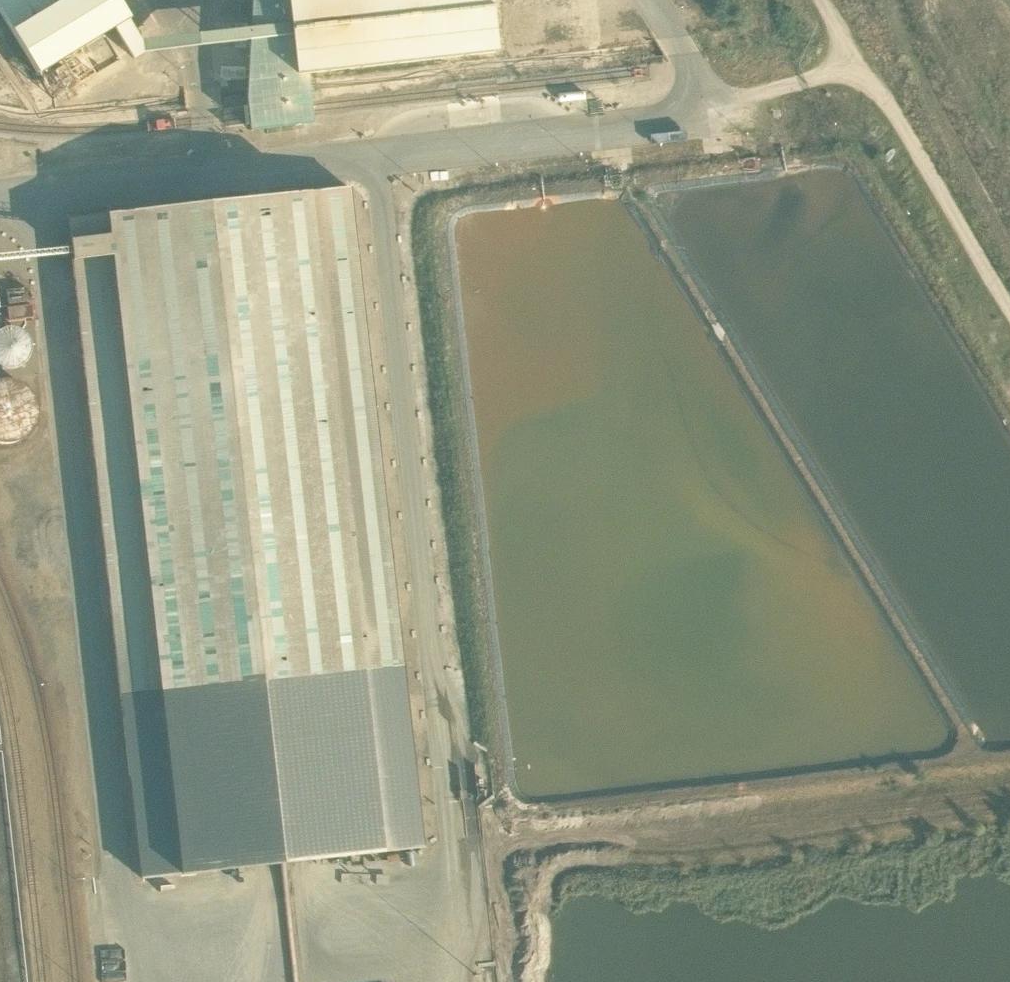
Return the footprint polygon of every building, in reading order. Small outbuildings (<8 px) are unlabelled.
[(115,0),(0,0),(0,18),(39,79),(116,30),(134,58),(143,52),(141,40),(115,0)] [(296,77),(497,53),(491,0),(288,0),(296,77)] [(423,846),(350,189),(71,220),(144,877),(423,846)] [(21,369),(30,334),(0,326),(0,364),(21,369)] [(30,437),(27,384),(0,385),(0,438),(30,437)]
